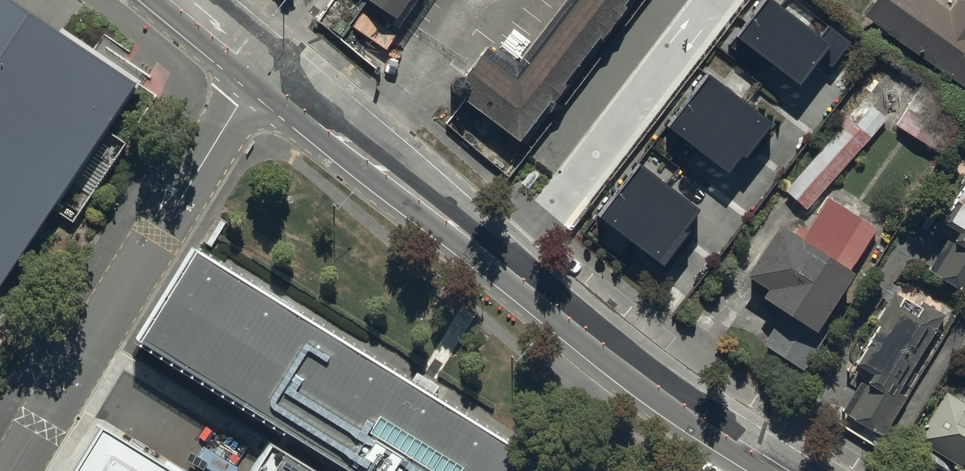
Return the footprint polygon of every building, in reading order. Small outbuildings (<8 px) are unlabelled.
[(31,0),(0,0),(0,263),(132,67),(31,0)] [(395,17),(407,0),(369,0),(395,17)] [(524,142),(632,0),(561,0),(513,63),(485,42),(459,75),(456,73),(446,86),(522,145),(524,142)] [(947,10),(933,0),(872,0),(862,15),(964,87),(964,0),(955,0),(947,10)] [(805,208),(885,118),(871,106),(855,124),(850,119),(786,190),(805,208)] [(904,108),(895,124),(931,146),(941,130),(904,108)] [(935,229),(947,236),(927,271),(964,293),(964,177),(935,229)] [(816,324),(851,271),(848,269),(875,228),(825,196),(804,229),(797,224),(793,230),(778,221),(744,273),(764,286),(758,296),(782,311),(762,342),(804,369),(828,332),(816,324)] [(195,248),(138,338),(354,470),(557,470),(421,388),(195,248)] [(898,389),(943,315),(920,301),(918,306),(895,293),(899,287),(889,281),(883,292),(892,297),(853,363),(869,373),(865,380),(860,378),(840,412),(882,437),(907,394),(898,389)] [(944,391),(915,439),(961,468),(964,461),(964,405),(944,391)] [(100,427),(73,470),(173,470),(100,427)] [(266,441),(248,470),(315,470),(266,441)]
